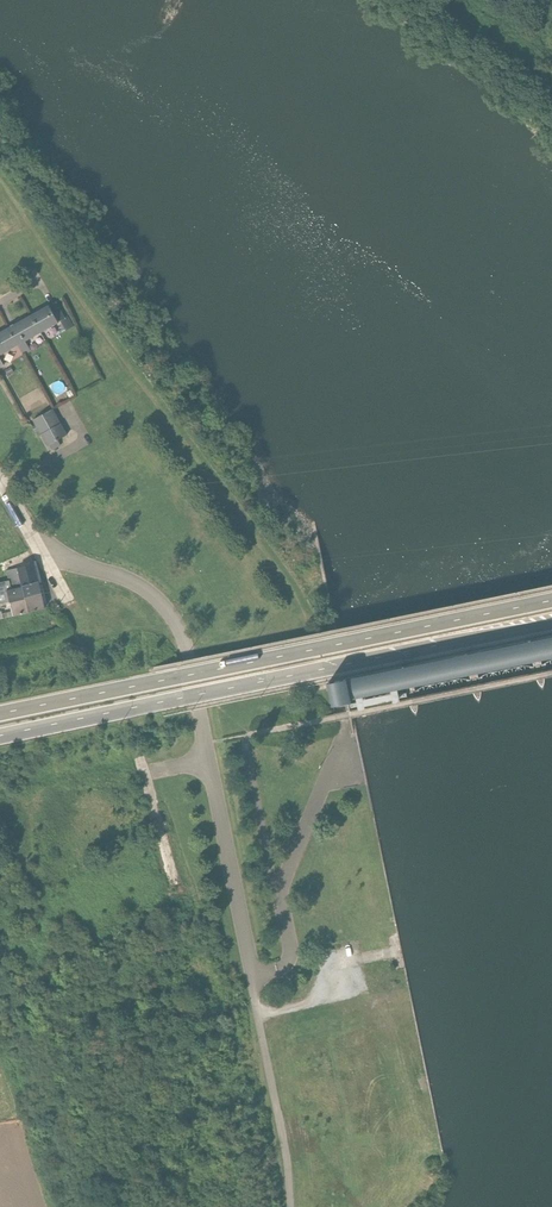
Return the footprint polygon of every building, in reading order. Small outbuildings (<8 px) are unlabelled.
[(49,305),(58,322),(60,321),(66,331),(73,327),(67,316),(65,317),(56,302),(49,305)] [(29,316),(39,334),(41,333),(59,323),(58,322),(49,305),(29,316)] [(10,327),(20,345),(26,342),(39,334),(29,316),(10,327)] [(0,354),(1,356),(18,346),(20,345),(10,327),(0,332),(0,354)] [(20,345),(18,346),(24,356),(31,352),(26,342),(20,345)] [(11,367),(5,370),(8,376),(14,372),(11,367)] [(35,425),(39,432),(47,447),(49,445),(58,440),(67,435),(61,423),(53,409),(32,420),(35,425)] [(58,440),(49,445),(52,451),(61,446),(58,440)] [(17,568),(22,586),(38,581),(34,564),(17,568)] [(3,592),(7,591),(7,590),(23,587),(22,586),(17,568),(6,570),(9,580),(1,582),(3,592)] [(7,591),(9,598),(10,602),(41,594),(38,581),(22,586),(23,587),(7,590),(7,591)] [(1,582),(0,582),(0,604),(7,603),(6,599),(9,598),(7,591),(3,592),(1,582)] [(13,611),(14,615),(28,613),(44,608),(41,594),(10,602),(12,608),(13,611)] [(43,615),(33,620),(37,630),(48,625),(43,615)] [(328,682),(333,705),(341,703),(344,703),(348,702),(351,701),(350,698),(551,656),(551,636),(523,642),(328,682)]
